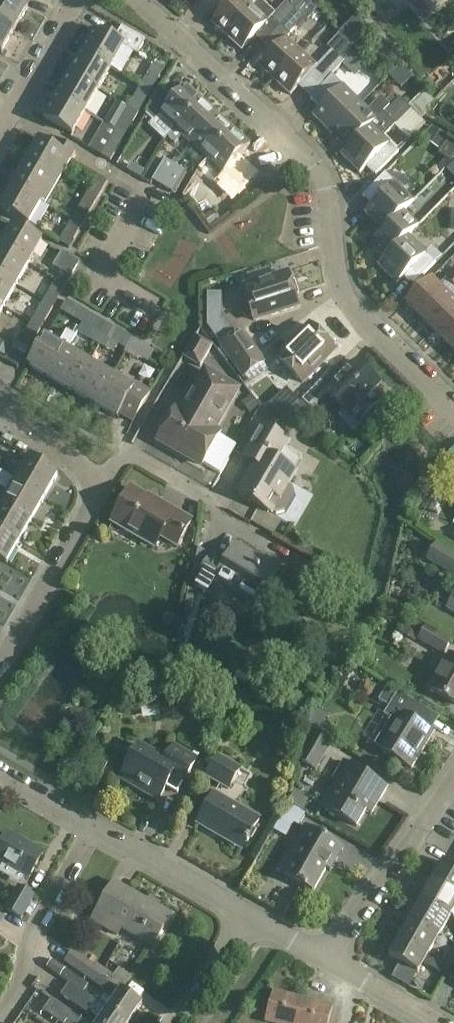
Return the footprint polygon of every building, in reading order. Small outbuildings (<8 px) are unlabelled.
[(14,31),(28,7),(16,0),(0,0),(0,22),(14,31)] [(259,1),(257,0),(232,0),(212,22),(227,36),(259,1)] [(242,50),(268,22),(277,30),(296,9),(287,1),(275,14),(260,0),(259,2),(259,1),(227,36),(242,50)] [(307,0),(306,0),(296,10),(296,9),(277,30),(286,38),(260,66),(275,80),(301,52),(293,45),(299,39),(298,32),(296,30),(305,21),(307,21),(318,10),(307,0)] [(431,11),(447,0),(423,0),(431,11)] [(2,52),(14,31),(0,22),(0,51),(2,52)] [(146,40),(122,26),(114,40),(95,29),(82,51),(111,68),(124,46),(138,54),(146,40)] [(373,51),(360,39),(354,46),(366,58),(373,51)] [(317,67),(301,52),(275,80),(291,95),(312,72),(316,76),(308,83),(317,91),(332,74),(332,75),(343,65),(344,62),(332,50),(317,67)] [(82,51),(69,73),(98,90),(111,68),(82,51)] [(344,62),(343,65),(354,76),(366,65),(353,53),(348,59),(344,62)] [(150,90),(164,65),(157,61),(142,86),(150,90)] [(399,65),(388,76),(401,89),(412,78),(399,65)] [(56,95),(86,112),(98,90),(69,73),(56,95)] [(313,115),(332,133),(361,104),(332,75),(332,74),(317,91),(317,92),(311,99),(320,108),(313,115)] [(147,114),(154,121),(160,115),(175,129),(202,100),(186,85),(173,99),(162,88),(147,114)] [(142,86),(129,108),(138,113),(150,90),(142,86)] [(86,112),(56,95),(43,117),(73,134),(86,112)] [(332,133),(347,148),(347,149),(371,124),(371,125),(383,113),(387,109),(396,100),(391,96),(386,102),(381,98),(368,111),(361,104),(332,133)] [(396,100),(387,109),(398,120),(407,112),(404,108),(405,107),(397,99),(396,100)] [(202,100),(175,129),(168,137),(175,143),(182,135),(191,143),(218,114),(202,100)] [(116,101),(104,122),(115,129),(127,108),(116,101)] [(125,135),(138,113),(129,108),(116,130),(125,135)] [(347,149),(347,148),(341,154),(360,173),(367,166),(376,175),(399,152),(384,137),(395,125),(383,113),(371,125),(371,124),(347,149)] [(234,129),(218,114),(191,143),(207,158),(234,129)] [(214,182),(223,191),(249,164),(240,156),(250,144),(234,129),(207,158),(223,172),(214,182)] [(439,146),(443,148),(448,140),(431,129),(425,137),(428,139),(427,141),(438,147),(439,146)] [(116,130),(101,155),(110,161),(121,143),(125,135),(116,130)] [(26,163),(56,180),(68,160),(71,162),(76,154),(51,140),(47,146),(39,141),(26,163)] [(259,153),(253,160),(253,166),(272,184),(283,176),(259,153)] [(152,181),(163,187),(176,165),(165,158),(152,181)] [(56,180),(26,163),(13,185),(43,202),(56,180)] [(163,187),(173,193),(186,170),(176,165),(163,187)] [(365,212),(383,230),(403,210),(404,211),(413,201),(385,173),(363,196),(371,205),(365,212)] [(91,187),(101,192),(107,182),(98,176),(91,187)] [(17,218),(30,225),(43,202),(13,185),(0,207),(0,208),(17,218)] [(85,198),(95,203),(101,192),(91,187),(85,198)] [(85,198),(77,212),(87,217),(95,203),(85,198)] [(210,228),(220,220),(213,210),(202,218),(210,228)] [(373,240),(388,254),(388,255),(408,235),(418,225),(404,211),(403,210),(383,230),(373,240)] [(72,220),(64,234),(74,239),(82,225),(72,220)] [(0,247),(29,264),(42,241),(13,224),(0,247)] [(413,285),(427,271),(436,262),(408,235),(388,255),(388,254),(378,264),(397,283),(404,276),(413,285)] [(16,286),(29,264),(0,247),(0,276),(16,286)] [(69,258),(61,272),(70,278),(78,263),(69,258)] [(255,320),(298,306),(288,273),(244,287),(255,320)] [(453,282),(453,273),(448,279),(440,286),(432,277),(406,303),(420,317),(453,282)] [(4,308),(16,286),(0,276),(0,306),(4,308)] [(56,280),(48,294),(58,299),(66,285),(56,280)] [(433,330),(453,309),(453,300),(452,298),(453,296),(453,282),(420,317),(433,330)] [(222,293),(207,293),(207,326),(222,314),(222,293)] [(61,310),(75,318),(80,309),(66,300),(61,310)] [(45,321),(53,307),(44,301),(36,315),(45,321)] [(453,337),(453,309),(433,330),(447,344),(453,337)] [(88,313),(83,323),(94,329),(99,320),(88,313)] [(32,343),(41,329),(31,323),(23,337),(32,343)] [(335,350),(310,325),(278,358),(302,382),(335,350)] [(104,335),(118,344),(124,334),(110,326),(104,335)] [(52,379),(69,350),(68,350),(76,336),(67,331),(59,345),(45,337),(29,366),(52,379)] [(232,362),(254,346),(242,331),(221,346),(232,362)] [(200,366),(212,345),(195,335),(183,356),(200,366)] [(10,345),(0,339),(0,353),(4,355),(10,345)] [(140,356),(145,347),(131,339),(126,348),(140,356)] [(265,362),(254,346),(232,362),(243,377),(265,362)] [(69,350),(52,379),(73,392),(90,363),(69,350)] [(357,361),(341,378),(333,369),(288,415),(297,424),(327,394),(345,411),(339,417),(355,432),(383,404),(371,392),(380,384),(357,361)] [(73,392),(95,404),(112,375),(90,363),(73,392)] [(202,465),(220,434),(214,431),(239,391),(206,372),(182,413),(176,409),(158,441),(202,465)] [(134,388),(112,375),(95,404),(117,417),(119,414),(133,422),(150,393),(135,385),(134,388)] [(284,383),(266,399),(281,417),(299,401),(284,383)] [(250,396),(241,403),(250,414),(259,407),(250,396)] [(272,512),(276,514),(284,512),(295,496),(292,486),(288,484),(295,471),(303,457),(285,447),(289,441),(262,426),(243,457),(244,458),(248,452),(258,458),(238,493),(272,512)] [(16,480),(45,497),(58,474),(29,458),(16,480)] [(0,474),(0,484),(10,490),(3,502),(32,519),(45,497),(16,480),(2,471),(0,474)] [(132,489),(112,523),(113,524),(115,519),(141,534),(139,537),(155,547),(161,536),(177,546),(191,521),(159,503),(158,504),(132,489)] [(0,508),(0,530),(20,541),(32,519),(3,502),(0,508)] [(7,563),(20,541),(0,530),(0,559),(7,563)] [(281,564),(264,554),(261,558),(237,543),(235,546),(227,561),(213,552),(194,585),(213,595),(220,582),(258,604),(281,564)] [(435,544),(427,559),(453,575),(453,555),(435,544)] [(186,595),(183,612),(191,614),(194,597),(186,595)] [(162,617),(162,622),(165,625),(170,626),(174,622),(174,618),(171,614),(166,614),(162,617)] [(411,619),(401,634),(415,642),(424,627),(411,619)] [(444,653),(451,641),(426,627),(419,639),(444,653)] [(450,656),(431,689),(453,703),(453,658),(450,656)] [(398,692),(387,709),(384,714),(399,723),(382,750),(411,768),(433,732),(424,726),(432,713),(398,692)] [(142,707),(159,705),(157,695),(140,698),(142,707)] [(317,709),(306,726),(317,733),(320,727),(327,716),(317,709)] [(297,758),(316,769),(331,743),(313,732),(297,758)] [(158,800),(166,786),(177,793),(198,759),(175,745),(166,761),(140,745),(121,779),(158,800)] [(99,753),(91,767),(102,773),(110,759),(99,753)] [(206,776),(228,789),(241,768),(219,754),(206,776)] [(357,826),(370,804),(375,807),(387,788),(343,762),(333,780),(341,785),(327,809),(357,826)] [(215,794),(198,823),(213,832),(215,829),(244,845),(259,819),(215,794)] [(273,830),(286,838),(294,823),(299,826),(306,813),(288,803),(273,830)] [(305,825),(278,872),(313,892),(326,869),(330,871),(344,847),(305,825)] [(4,863),(29,877),(43,854),(8,833),(0,847),(0,869),(4,863)] [(453,893),(453,868),(443,862),(433,880),(453,893)] [(422,899),(450,916),(453,909),(453,893),(433,880),(422,899)] [(114,882),(92,921),(117,935),(121,928),(153,947),(171,914),(114,882)] [(17,887),(4,909),(9,912),(21,918),(34,896),(22,889),(17,887)] [(422,899),(411,918),(439,935),(450,916),(422,899)] [(411,918),(400,937),(428,953),(439,935),(411,918)] [(400,937),(389,956),(418,973),(428,953),(400,937)] [(128,1022),(129,1022),(142,1003),(123,990),(125,986),(74,951),(65,963),(116,998),(108,1009),(128,1022)] [(442,961),(451,966),(453,960),(453,956),(448,952),(442,961)] [(69,983),(75,987),(80,980),(69,972),(52,960),(47,967),(64,979),(69,983)] [(442,961),(437,971),(445,976),(451,966),(442,961)] [(398,964),(392,975),(401,980),(407,969),(398,964)] [(108,1009),(107,1009),(75,987),(69,983),(60,995),(88,1014),(90,1011),(101,1019),(98,1022),(128,1022),(108,1009)] [(265,1022),(270,1022),(297,1022),(303,999),(273,991),(265,1022)] [(51,999),(43,1011),(59,1022),(85,1022),(51,999)] [(297,1022),(328,1022),(333,1007),(303,999),(297,1022)]
